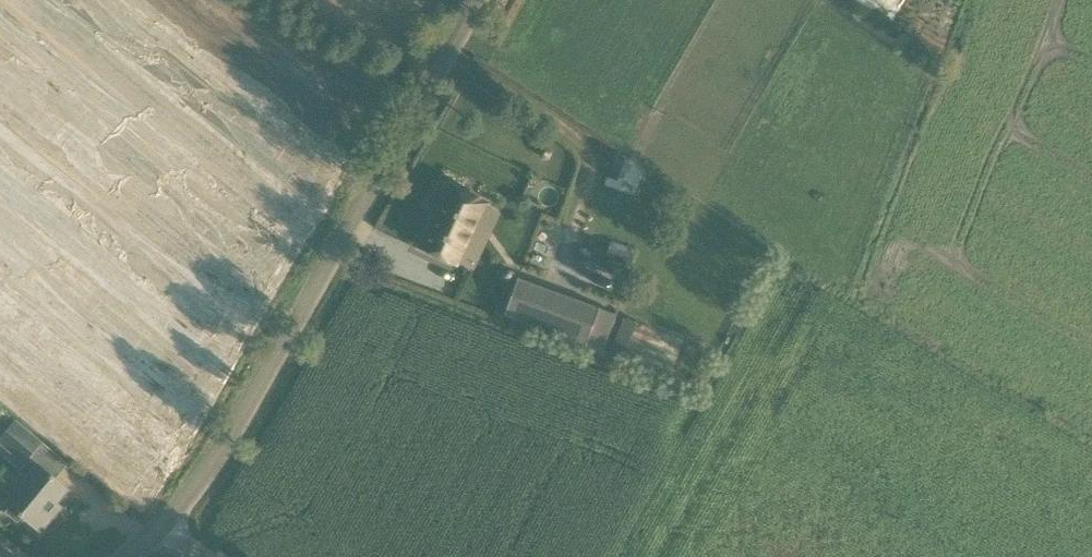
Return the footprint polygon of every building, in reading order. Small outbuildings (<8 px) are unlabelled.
[(616,153),(607,178),(617,181),(625,156),(616,153)] [(420,247),(419,250),(422,251),(422,250),(455,265),(454,267),(457,268),(458,266),(457,265),(457,263),(473,271),(500,213),(486,207),(487,205),(474,198),(473,200),(460,195),(462,192),(449,186),(434,216),(436,217),(421,248),(420,247)] [(599,308),(518,278),(504,316),(581,344),(585,346),(599,308)] [(615,344),(628,349),(639,321),(626,316),(615,344)] [(24,465),(43,443),(15,420),(0,438),(0,445),(24,465)] [(37,463),(4,503),(9,507),(5,512),(17,522),(21,518),(40,534),(53,518),(63,506),(58,502),(69,489),(37,463)]
